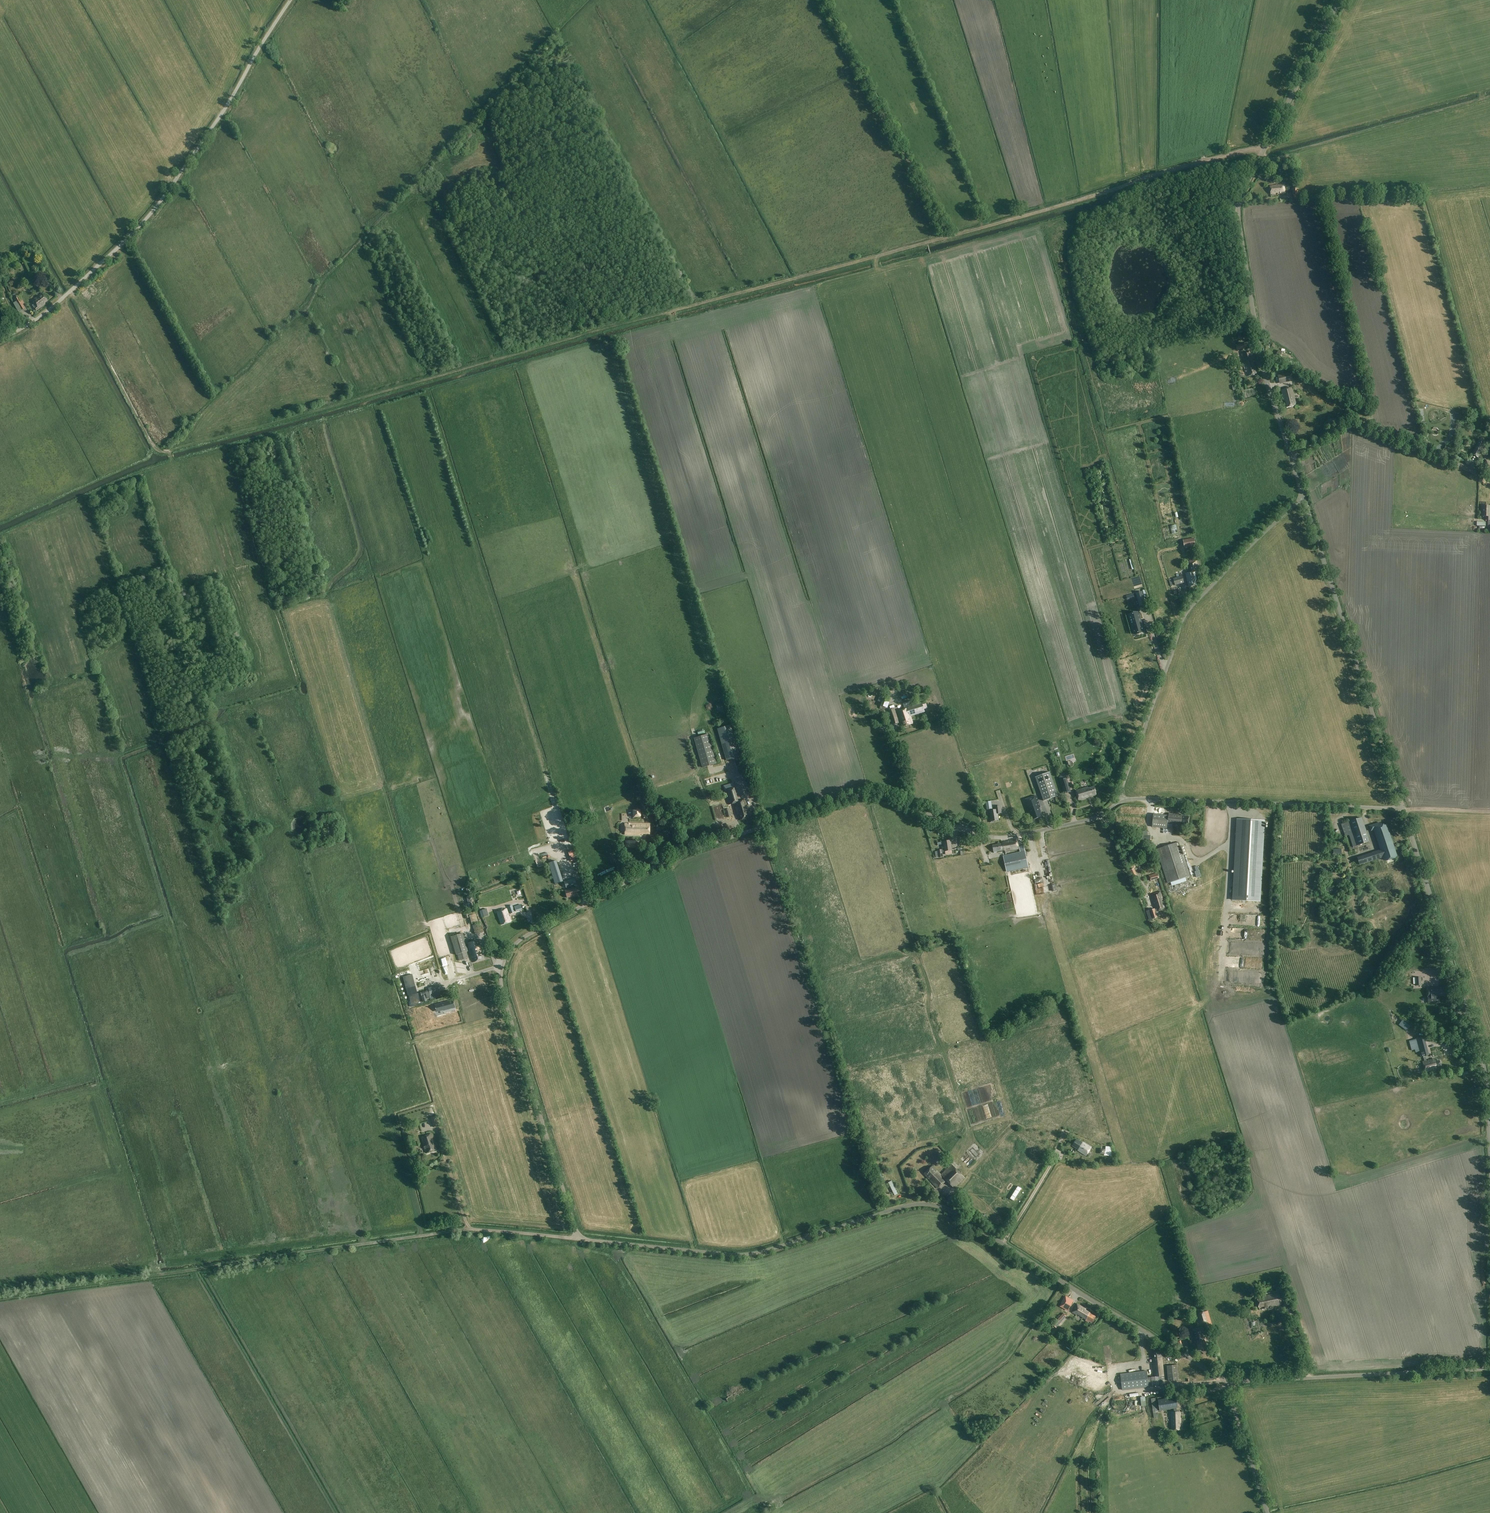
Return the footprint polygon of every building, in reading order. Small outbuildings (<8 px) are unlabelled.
[(1278,194),(1285,193),(1284,184),(1276,185),(1276,186),(1270,186),(1271,194),(1275,194),(1275,193),(1278,193),(1278,194)] [(33,301),(35,304),(33,306),(37,311),(39,309),(45,304),(44,303),(48,301),(42,293),(33,301)] [(16,302),(13,304),(18,313),(25,308),(22,304),(24,303),(20,296),(14,299),(16,302)] [(1252,341),(1240,344),(1235,345),(1237,350),(1253,346),(1252,341)] [(1287,355),(1278,350),(1275,358),(1284,362),(1287,355)] [(1248,376),(1256,374),(1254,366),(1253,363),(1254,363),(1251,352),(1242,354),(1245,366),(1248,376)] [(1290,372),(1278,375),(1280,384),(1292,381),(1290,372)] [(1294,404),(1295,403),(1291,388),(1281,390),(1284,401),(1286,400),(1287,407),(1294,405),(1294,404)] [(1471,454),(1478,457),(1485,442),(1479,439),(1471,454)] [(1488,520),(1488,526),(1489,526),(1489,506),(1482,506),(1482,516),(1486,517),(1485,520),(1488,520)] [(1194,538),(1183,540),(1184,547),(1196,545),(1194,538)] [(1195,571),(1198,570),(1196,559),(1189,561),(1192,572),(1185,573),(1187,582),(1188,581),(1189,587),(1196,585),(1195,580),(1196,579),(1195,571)] [(1175,585),(1184,583),(1182,576),(1173,578),(1175,585)] [(1142,592),(1136,594),(1138,601),(1139,606),(1145,604),(1144,599),(1142,592)] [(1135,635),(1145,632),(1139,613),(1130,616),(1135,635)] [(904,709),(897,712),(900,721),(902,720),(904,727),(913,724),(911,716),(925,712),(922,702),(912,705),(911,700),(908,701),(905,691),(899,692),(904,709)] [(887,708),(890,702),(883,699),(880,705),(887,708)] [(892,725),(899,723),(895,709),(888,711),(889,715),(890,714),(892,720),(891,720),(892,725)] [(726,760),(739,756),(730,725),(717,729),(726,760)] [(693,738),(702,768),(716,764),(708,734),(693,738)] [(1044,801),(1058,796),(1050,772),(1035,777),(1044,801)] [(1067,778),(1060,780),(1064,794),(1071,792),(1067,778)] [(740,820),(750,817),(745,800),(738,802),(732,783),(723,786),(729,805),(734,803),(737,815),(738,815),(740,820)] [(1088,788),(1088,787),(1076,791),(1078,800),(1097,795),(1094,787),(1088,788)] [(1026,803),(1030,815),(1031,815),(1033,820),(1042,817),(1039,808),(1040,807),(1036,796),(1031,798),(1025,800),(1026,803)] [(999,820),(998,814),(1002,813),(1000,806),(995,807),(995,810),(990,811),(991,818),(990,818),(991,822),(995,822),(994,821),(999,820)] [(1162,828),(1167,828),(1167,824),(1182,825),(1182,824),(1188,824),(1189,817),(1182,816),(1182,814),(1169,813),(1168,816),(1153,814),(1152,827),(1162,828)] [(1350,821),(1357,845),(1369,842),(1361,818),(1350,821)] [(1237,820),(1233,901),(1260,902),(1264,821),(1237,820)] [(1357,857),(1359,864),(1382,857),(1383,861),(1396,857),(1387,825),(1381,827),(1380,822),(1369,826),(1371,830),(1374,829),(1380,850),(1357,857)] [(650,834),(650,823),(624,823),(625,835),(643,835),(643,834),(650,834)] [(1171,825),(1172,829),(1167,830),(1168,837),(1176,836),(1175,825),(1171,825)] [(1019,849),(1017,839),(1008,841),(1008,842),(1007,842),(1006,841),(1002,842),(1002,843),(993,845),(994,852),(1005,850),(1005,851),(1019,849)] [(945,851),(952,850),(951,840),(943,841),(945,851)] [(1157,849),(1166,874),(1168,883),(1190,876),(1187,867),(1179,842),(1163,847),(1163,846),(1159,847),(1159,848),(1157,849)] [(1020,852),(1002,856),(1006,872),(1028,867),(1029,867),(1024,846),(1019,847),(1020,852)] [(548,863),(554,884),(563,881),(556,861),(548,863)] [(1159,878),(1157,873),(1149,875),(1150,881),(1159,878)] [(567,898),(578,894),(576,887),(573,888),(573,886),(576,884),(574,878),(564,882),(566,888),(570,887),(571,889),(565,891),(567,898)] [(1153,903),(1154,902),(1156,911),(1163,908),(1161,901),(1163,900),(1160,892),(1151,895),(1153,903)] [(487,909),(482,910),(482,906),(479,907),(482,918),(489,915),(487,909)] [(501,925),(511,922),(507,908),(497,912),(501,925)] [(1157,918),(1155,910),(1155,909),(1150,910),(1151,912),(1147,913),(1149,920),(1157,918)] [(478,922),(475,914),(475,911),(468,913),(464,914),(466,919),(470,917),(472,924),(478,922)] [(475,934),(483,932),(480,922),(472,925),(475,934)] [(451,937),(456,955),(457,954),(459,960),(468,958),(466,952),(468,951),(462,933),(451,937)] [(473,962),(484,959),(483,954),(481,955),(480,952),(482,952),(478,940),(467,943),(473,962)] [(415,986),(412,974),(407,976),(410,988),(415,986)] [(438,985),(428,988),(429,990),(420,992),(423,1000),(441,995),(438,985)] [(1436,988),(1429,988),(1429,992),(1427,992),(1427,997),(1429,996),(1429,997),(1436,997),(1440,996),(1440,995),(1444,995),(1443,988),(1436,988)] [(420,1002),(418,993),(409,995),(411,1005),(420,1002)] [(444,1010),(455,1008),(453,1000),(435,1005),(436,1011),(443,1009),(444,1010)] [(1437,1067),(1441,1066),(1440,1060),(1438,1061),(1437,1059),(1434,1060),(1434,1059),(1427,1061),(1425,1056),(1427,1055),(1422,1037),(1410,1041),(1411,1046),(1417,1044),(1421,1057),(1423,1056),(1424,1061),(1422,1062),(1425,1072),(1434,1069),(1433,1068),(1436,1067),(1437,1067)] [(439,1126),(436,1116),(431,1117),(434,1128),(439,1126)] [(426,1153),(436,1150),(435,1144),(432,1145),(431,1142),(433,1141),(431,1134),(421,1137),(426,1153)] [(1076,1139),(1072,1146),(1079,1150),(1078,1151),(1086,1155),(1091,1147),(1083,1143),(1076,1139)] [(978,1161),(986,1153),(976,1142),(968,1150),(978,1161)] [(1111,1147),(1106,1147),(1105,1151),(1105,1149),(1100,1149),(1100,1154),(1104,1154),(1104,1155),(1111,1155),(1111,1152),(1111,1147)] [(954,1188),(965,1178),(952,1164),(941,1175),(933,1166),(924,1173),(930,1180),(938,1188),(946,1180),(954,1188)] [(936,1199),(941,1194),(936,1189),(931,1194),(936,1199)] [(1278,1289),(1282,1289),(1283,1292),(1286,1292),(1284,1279),(1270,1281),(1270,1285),(1264,1286),(1265,1292),(1272,1290),(1271,1286),(1273,1286),(1273,1287),(1278,1286),(1278,1289)] [(1271,1306),(1281,1304),(1279,1293),(1263,1296),(1263,1298),(1257,1299),(1259,1307),(1265,1306),(1265,1308),(1268,1307),(1268,1305),(1271,1305),(1271,1306)] [(1069,1310),(1074,1301),(1068,1298),(1063,1307),(1069,1310)] [(1092,1323),(1096,1316),(1090,1313),(1085,1310),(1086,1309),(1077,1304),(1072,1312),(1081,1318),(1082,1317),(1086,1319),(1085,1320),(1089,1322),(1089,1321),(1092,1323)] [(1208,1311),(1198,1314),(1201,1323),(1205,1322),(1207,1329),(1213,1327),(1208,1311)] [(1063,1313),(1053,1325),(1055,1327),(1066,1315),(1063,1313)] [(1199,1350),(1207,1347),(1204,1337),(1206,1337),(1202,1326),(1191,1330),(1195,1344),(1197,1344),(1199,1350)] [(1075,1343),(1067,1337),(1065,1338),(1073,1345),(1075,1343)] [(1105,1346),(1108,1363),(1113,1363),(1111,1345),(1105,1346)] [(1122,1390),(1164,1385),(1161,1352),(1154,1352),(1154,1358),(1153,1358),(1153,1362),(1155,1377),(1148,1377),(1147,1371),(1120,1374),(1122,1390)] [(1177,1365),(1167,1366),(1168,1380),(1179,1379),(1177,1365)] [(1102,1398),(1105,1401),(1111,1395),(1108,1392),(1102,1398)] [(1171,1430),(1180,1430),(1180,1425),(1180,1411),(1180,1412),(1177,1412),(1177,1408),(1178,1408),(1177,1397),(1158,1400),(1160,1410),(1174,1408),(1174,1412),(1171,1412),(1171,1422),(1171,1423),(1171,1430)]
